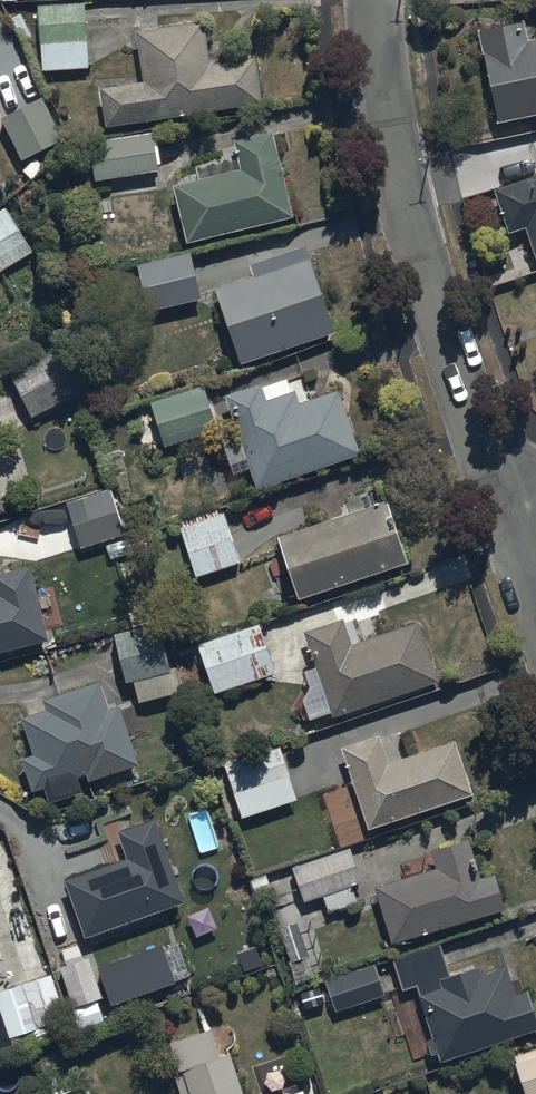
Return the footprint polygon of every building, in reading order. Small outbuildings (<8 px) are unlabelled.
[(86,0),(67,0),(39,2),(43,69),(90,66),(86,0)] [(477,24),(496,119),(535,111),(535,34),(529,35),(525,14),(477,24)] [(207,17),(138,27),(145,79),(100,85),(104,108),(94,109),(97,126),(265,102),(258,54),(213,61),(207,17)] [(42,94),(2,115),(25,158),(65,137),(42,94)] [(294,215),(274,125),(235,134),(242,169),(178,182),(190,238),(294,215)] [(89,140),(94,176),(162,166),(156,129),(89,140)] [(535,250),(535,173),(494,187),(507,228),(527,221),(535,250)] [(7,205),(0,210),(0,271),(35,246),(7,205)] [(251,271),(213,285),(241,361),(338,326),(307,241),(248,262),(251,271)] [(192,250),(137,261),(146,309),(202,297),(192,250)] [(83,388),(61,345),(10,372),(33,414),(83,388)] [(262,380),(224,393),(256,487),(361,451),(338,387),(300,400),(296,388),(292,389),(287,375),(263,383),(262,380)] [(205,382),(150,398),(164,443),(218,427),(205,382)] [(110,485),(66,499),(82,547),(125,533),(110,485)] [(389,493),(277,532),(300,598),(412,559),(389,493)] [(240,559),(224,509),(176,524),(192,575),(240,559)] [(50,636),(31,562),(0,570),(0,649),(50,636)] [(343,614),(303,628),(333,715),(441,678),(420,618),(352,642),(343,614)] [(161,619),(114,629),(125,680),(133,678),(138,701),(185,691),(178,662),(171,663),(161,619)] [(259,620),(196,642),(213,692),(276,671),(259,620)] [(45,708),(22,715),(33,752),(21,755),(31,789),(45,785),(50,801),(84,790),(79,773),(87,770),(89,777),(139,762),(121,702),(108,706),(99,677),(41,694),(45,708)] [(379,734),(342,746),(369,825),(475,790),(457,735),(387,758),(379,734)] [(278,741),(222,760),(242,818),(298,799),(278,741)] [(185,898),(155,815),(118,828),(127,855),(65,877),(85,934),(185,898)] [(436,864),(375,882),(391,941),(508,907),(498,871),(483,876),(471,834),(431,846),(436,864)] [(352,845),(293,862),(304,900),(323,895),(327,911),(358,902),(352,882),(361,880),(352,845)] [(529,986),(518,990),(509,962),(482,970),(479,960),(449,969),(440,941),(393,956),(403,987),(417,982),(434,1035),(428,1038),(432,1051),(438,1050),(442,1060),(535,1031),(535,1008),(529,986)] [(90,956),(59,966),(72,1005),(66,1007),(76,1036),(99,1028),(89,1000),(103,995),(90,956)] [(376,962),(325,979),(335,1008),(386,991),(376,962)] [(51,971),(0,989),(0,1011),(14,1050),(69,1030),(64,1016),(67,1015),(51,971)] [(183,1068),(174,1071),(183,1093),(246,1093),(230,1050),(221,1054),(210,1025),(172,1039),(183,1068)] [(512,1052),(527,1093),(531,1093),(535,1092),(535,1043),(512,1052)] [(85,1083),(52,1093),(89,1093),(85,1083)] [(304,1085),(279,1093),(307,1093),(304,1085)]
